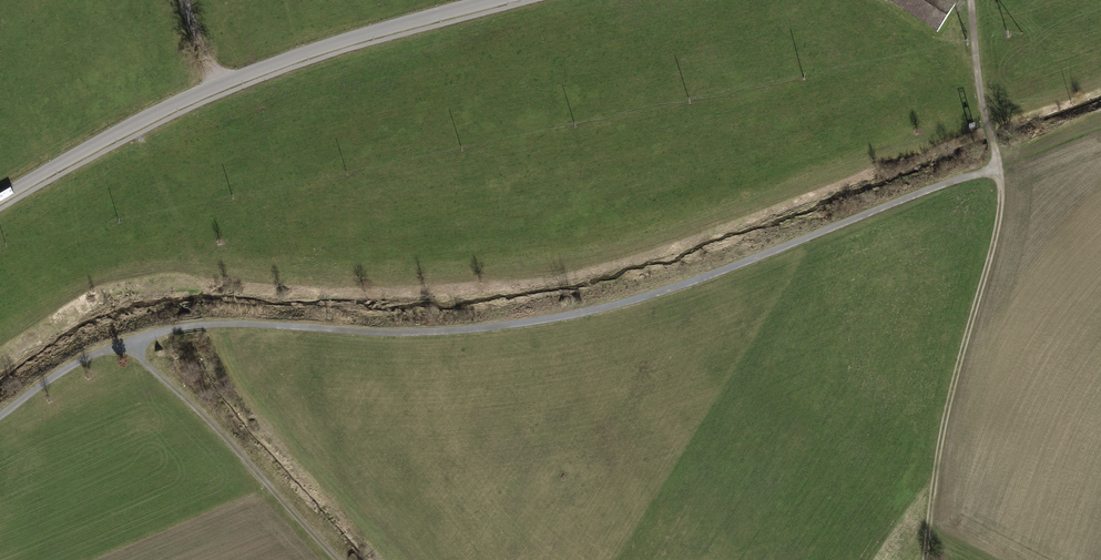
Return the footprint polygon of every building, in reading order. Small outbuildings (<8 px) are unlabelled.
[(943,35),(964,3),(959,0),(888,0),(943,35)]
